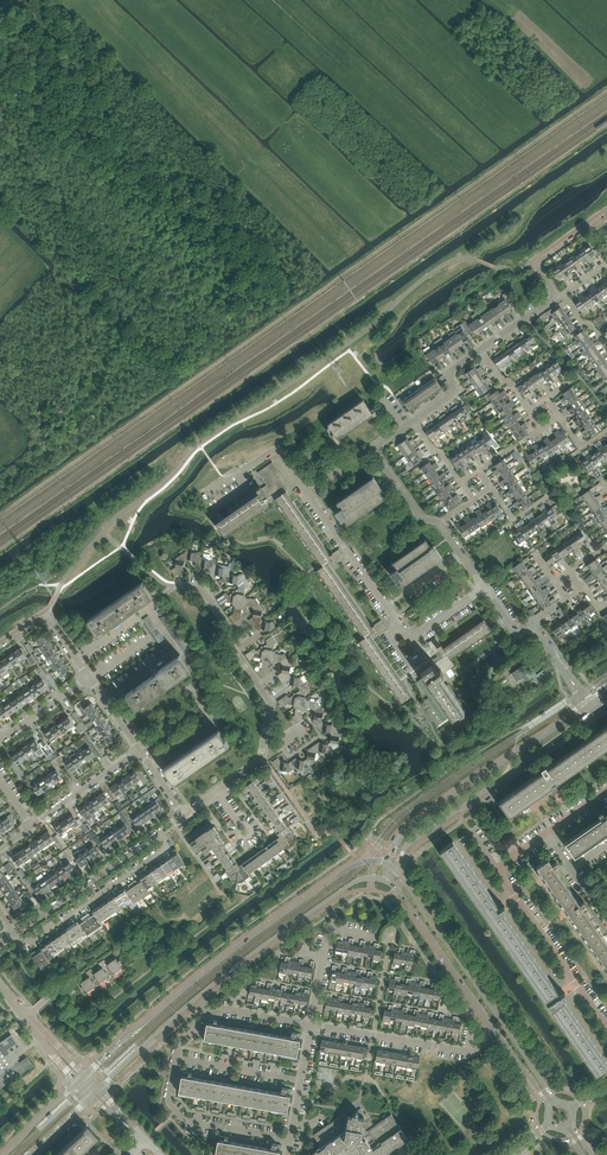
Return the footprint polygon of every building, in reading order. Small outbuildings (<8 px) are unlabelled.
[(583,249),(592,262),(595,260),(592,257),(596,254),(598,257),(601,255),(596,248),(593,250),(590,245),(586,248),(585,247),(583,249)] [(589,264),(592,262),(583,249),(580,250),(581,252),(577,254),(583,263),(587,260),(589,264)] [(580,265),(583,263),(577,254),(574,256),(573,255),(570,257),(580,271),(583,269),(580,265)] [(577,273),(580,271),(570,257),(568,259),(568,260),(565,263),(571,271),(575,269),(577,273)] [(568,274),(571,271),(565,263),(562,265),(561,264),(558,266),(568,279),(570,277),(568,274)] [(565,281),(568,279),(558,266),(555,268),(556,269),(553,271),(559,280),(562,277),(565,281)] [(606,295),(600,286),(596,289),(594,285),(591,287),(601,300),(603,299),(602,297),(606,295)] [(598,302),(601,300),(591,287),(588,289),(591,292),(588,295),(594,303),(597,301),(598,302)] [(498,302),(506,313),(510,310),(512,313),(514,312),(508,304),(513,301),(506,292),(502,295),(504,298),(498,302)] [(594,303),(588,295),(584,297),(582,294),(579,295),(588,309),(591,307),(590,306),(594,303)] [(586,311),(588,309),(579,295),(576,297),(579,301),(575,303),(581,312),(585,309),(586,311)] [(508,316),(506,313),(498,302),(492,306),(500,317),(504,314),(506,318),(508,316)] [(502,320),(500,317),(492,306),(486,310),(494,321),(498,319),(500,322),(502,320)] [(564,313),(560,307),(554,311),(552,308),(546,313),(548,316),(551,314),(553,317),(551,319),(551,320),(552,321),(564,313)] [(496,325),(494,321),(486,310),(480,315),(487,326),(491,323),(494,326),(496,325)] [(490,329),(487,326),(480,315),(477,311),(472,316),(474,319),(473,319),(481,330),(485,327),(487,330),(490,329)] [(558,324),(568,318),(564,313),(552,321),(553,322),(554,323),(556,321),(558,324)] [(559,332),(571,323),(568,318),(558,324),(561,328),(558,329),(558,330),(559,332)] [(483,333),(481,330),(473,319),(467,323),(466,320),(463,323),(467,328),(470,326),(475,334),(479,331),(481,335),(483,333)] [(464,330),(467,328),(463,323),(460,325),(461,327),(455,331),(463,343),(467,340),(469,343),(471,341),(464,330)] [(568,336),(567,334),(575,329),(571,323),(559,332),(564,339),(568,336)] [(465,346),(463,343),(455,331),(455,330),(448,335),(449,336),(457,347),(461,344),(463,347),(465,346)] [(575,344),(587,336),(583,330),(577,334),(576,332),(572,334),(574,336),(576,340),(574,342),(574,343),(575,344)] [(525,333),(522,335),(531,348),(537,344),(531,335),(527,337),(525,333)] [(527,351),(531,348),(522,335),(519,337),(521,341),(518,343),(523,350),(525,349),(527,351)] [(459,350),(457,347),(449,336),(443,340),(451,351),(455,348),(457,352),(459,350)] [(581,347),(591,341),(587,336),(575,344),(576,346),(577,346),(579,344),(581,347)] [(451,356),(453,354),(451,351),(443,340),(441,338),(435,342),(437,344),(445,355),(449,353),(451,356)] [(582,355),(594,346),(591,341),(581,347),(584,351),(581,352),(581,353),(582,355)] [(523,350),(518,343),(515,345),(513,342),(510,344),(519,357),(523,354),(521,352),(523,350)] [(447,359),(445,355),(437,344),(431,348),(439,360),(443,357),(445,360),(447,359)] [(515,360),(519,357),(510,344),(507,346),(509,350),(506,352),(511,359),(513,357),(515,360)] [(588,358),(598,351),(594,346),(582,355),(583,356),(584,356),(586,355),(588,358)] [(441,363),(439,360),(431,348),(424,353),(430,360),(432,364),(437,361),(439,364),(441,363)] [(511,359),(506,352),(503,354),(500,350),(497,352),(506,366),(510,363),(509,360),(511,359)] [(589,365),(602,356),(598,351),(588,358),(591,361),(589,363),(588,364),(589,365)] [(502,368),(506,366),(497,352),(494,355),(497,358),(494,361),(498,367),(501,366),(502,368)] [(596,368),(605,362),(602,356),(589,365),(590,366),(591,367),(594,365),(596,368)] [(551,365),(557,374),(560,372),(563,376),(566,374),(557,361),(551,365)] [(606,368),(606,364),(605,362),(596,368),(598,372),(596,373),(596,374),(597,376),(606,368)] [(554,376),(557,374),(551,365),(546,369),(555,382),(557,380),(554,376)] [(469,379),(482,370),(480,367),(477,369),(475,367),(465,374),(469,379)] [(555,382),(546,369),(545,367),(540,370),(540,371),(547,381),(550,379),(553,383),(555,382)] [(597,376),(598,377),(599,377),(601,376),(603,379),(606,376),(606,368),(597,376)] [(472,384),(482,377),(481,375),(484,372),(482,370),(469,379),(472,384)] [(546,381),(547,381),(540,371),(535,375),(544,388),(546,386),(543,382),(546,380),(546,381)] [(541,389),(544,388),(535,375),(529,378),(535,387),(538,385),(541,389)] [(476,390),(490,380),(488,377),(484,380),(482,377),(472,384),(476,390)] [(424,385),(431,395),(434,393),(436,396),(440,393),(437,390),(441,387),(434,378),(424,385)] [(532,389),(535,387),(529,378),(524,382),(533,395),(535,393),(532,389)] [(533,395),(524,382),(522,379),(518,382),(520,385),(519,386),(525,395),(528,392),(531,397),(533,395)] [(490,380),(476,390),(480,395),(490,388),(488,386),(492,383),(490,380)] [(424,385),(424,384),(422,385),(423,386),(414,392),(420,402),(423,400),(425,403),(429,400),(427,397),(431,395),(424,385)] [(562,402),(575,393),(571,387),(563,393),(565,396),(561,399),(562,402)] [(489,396),(492,401),(505,392),(504,390),(500,393),(497,390),(489,396)] [(417,405),(420,402),(414,392),(404,399),(401,396),(397,399),(407,413),(410,411),(409,410),(413,407),(415,410),(419,408),(417,405)] [(494,408),(505,400),(503,397),(507,394),(505,392),(492,401),(490,403),(494,408)] [(570,404),(579,398),(575,393),(562,402),(564,404),(568,401),(570,404)] [(570,412),(582,403),(579,398),(570,404),(572,407),(568,410),(570,412)] [(328,425),(329,427),(330,428),(328,430),(329,432),(328,439),(336,440),(338,443),(340,441),(337,437),(341,434),(342,435),(372,414),(374,416),(377,414),(373,409),(370,411),(363,400),(362,401),(361,401),(358,403),(358,404),(356,404),(354,405),(354,407),(352,408),(351,408),(348,409),(348,411),(347,410),(344,412),(344,413),(342,415),(341,415),(339,416),(338,417),(338,418),(336,418),(334,419),(334,420),(328,425)] [(500,412),(513,403),(511,401),(507,404),(505,400),(494,408),(497,414),(500,412)] [(502,418),(512,411),(510,408),(514,405),(513,403),(500,412),(503,417),(502,418)] [(576,415),(586,408),(582,403),(570,412),(571,414),(575,411),(577,414),(576,415)] [(469,416),(468,413),(467,412),(470,410),(466,404),(463,406),(459,409),(457,405),(454,407),(463,420),(469,416)] [(459,423),(463,420),(454,407),(451,409),(453,413),(450,415),(455,422),(457,424),(459,423)] [(576,423),(589,414),(585,409),(586,409),(586,408),(576,415),(578,418),(574,421),(576,423)] [(506,423),(519,414),(517,412),(513,415),(511,412),(512,411),(502,418),(506,423)] [(455,422),(450,415),(447,417),(445,414),(442,416),(451,429),(455,426),(453,423),(455,422)] [(510,428),(518,422),(516,419),(521,416),(519,414),(506,423),(510,428)] [(583,426),(592,420),(589,414),(576,423),(577,426),(581,423),(583,426)] [(447,431),(451,429),(442,416),(439,418),(441,421),(438,424),(443,431),(443,430),(445,429),(447,431)] [(583,434),(596,425),(592,420),(583,426),(586,429),(581,432),(583,434)] [(443,431),(438,424),(435,426),(432,422),(429,424),(438,437),(445,433),(443,430),(443,431)] [(513,434),(526,425),(525,422),(521,425),(518,422),(510,428),(513,434)] [(589,433),(591,437),(602,429),(598,423),(596,425),(583,434),(585,436),(589,433)] [(434,440),(438,437),(429,424),(426,426),(429,430),(426,432),(430,439),(433,438),(434,440)] [(526,431),(525,429),(528,427),(526,425),(513,434),(517,439),(526,433),(525,432),(526,431)] [(556,431),(565,444),(570,440),(564,432),(561,434),(558,430),(556,431)] [(559,448),(565,444),(556,431),(554,433),(556,437),(553,439),(559,448)] [(483,437),(489,446),(492,444),(495,448),(497,446),(488,433),(483,437)] [(486,448),(489,446),(483,437),(478,441),(487,454),(489,452),(486,448)] [(559,448),(553,439),(550,441),(547,437),(545,439),(554,452),(559,448)] [(401,451),(414,441),(412,438),(409,441),(407,438),(397,445),(401,451)] [(549,455),(554,452),(545,439),(543,440),(546,444),(543,446),(542,445),(549,455)] [(404,456),(414,449),(413,447),(416,444),(414,441),(401,451),(404,456)] [(484,455),(487,454),(478,441),(473,444),(472,443),(478,453),(482,451),(484,455)] [(478,453),(472,443),(466,447),(475,460),(478,458),(475,454),(477,452),(478,453)] [(536,443),(534,445),(545,460),(550,457),(549,455),(542,445),(539,447),(536,443)] [(545,460),(534,445),(532,446),(535,450),(531,453),(537,461),(539,464),(545,460)] [(473,461),(475,460),(466,447),(461,450),(467,459),(470,457),(473,461)] [(606,458),(606,457),(600,447),(597,449),(598,450),(595,453),(600,461),(604,458),(605,460),(606,458)] [(461,450),(460,448),(454,451),(456,454),(465,467),(467,465),(464,461),(467,459),(461,450)] [(408,461),(422,452),(420,449),(416,452),(414,449),(404,456),(408,461)] [(537,461),(531,453),(528,455),(526,451),(523,452),(532,465),(537,461)] [(420,457),(424,455),(422,452),(408,461),(412,467),(422,460),(420,457)] [(597,464),(600,461),(595,453),(591,455),(590,454),(588,456),(599,472),(601,471),(599,468),(599,467),(597,464)] [(463,469),(465,467),(456,454),(450,458),(457,467),(460,464),(463,469)] [(601,475),(599,472),(588,456),(585,458),(586,459),(582,461),(585,465),(582,467),(588,475),(592,471),(597,478),(599,477),(601,475)] [(494,473),(507,464),(509,463),(505,458),(503,459),(495,465),(497,468),(493,471),(494,473)] [(219,512),(215,514),(220,520),(221,521),(217,524),(219,526),(225,536),(226,535),(225,534),(267,504),(268,506),(269,505),(268,504),(272,501),(275,499),(277,499),(278,501),(278,502),(280,506),(281,505),(283,508),(282,508),(285,513),(286,512),(288,515),(287,515),(290,519),(291,519),(292,521),(292,522),(295,526),(295,525),(297,528),(296,528),(299,533),(300,532),(302,535),(301,535),(304,540),(305,539),(306,542),(309,546),(311,548),(310,549),(313,553),(314,552),(316,555),(315,555),(318,560),(319,559),(320,562),(319,563),(321,562),(329,556),(285,492),(286,491),(290,488),(272,462),(258,472),(266,485),(267,486),(262,489),(261,488),(260,487),(257,489),(259,493),(260,494),(257,497),(256,495),(252,489),(248,492),(252,498),(252,497),(253,498),(254,499),(246,504),(245,503),(241,497),(237,500),(241,505),(242,505),(243,506),(235,512),(234,510),(230,504),(226,507),(230,513),(231,512),(231,513),(232,514),(225,519),(224,518),(219,512)] [(424,473),(437,464),(436,462),(432,465),(429,462),(421,468),(424,473)] [(428,478),(437,472),(435,469),(439,466),(437,464),(424,473),(428,478)] [(502,476),(511,470),(507,464),(494,473),(496,476),(500,473),(502,476)] [(501,484),(514,475),(511,470),(502,476),(504,479),(500,482),(501,484)] [(432,484),(445,475),(443,472),(439,475),(437,472),(428,478),(432,484)] [(446,477),(445,475),(432,484),(429,485),(433,491),(434,490),(444,483),(442,480),(446,477)] [(508,487),(518,480),(514,475),(501,484),(503,486),(507,483),(509,486),(508,487)] [(384,499),(379,491),(382,489),(373,477),(337,502),(340,508),(335,512),(341,521),(343,520),(344,519),(347,524),(384,499)] [(508,495),(521,486),(517,481),(518,481),(518,480),(508,487),(510,490),(506,493),(508,495)] [(438,495),(451,486),(449,484),(445,487),(443,484),(444,483),(434,490),(438,495)] [(442,500),(450,494),(448,491),(452,488),(451,486),(438,495),(442,500)] [(515,498),(524,491),(521,486),(508,495),(509,498),(513,495),(515,498)] [(585,501),(594,495),(590,489),(581,495),(585,501)] [(515,506),(528,497),(524,491),(515,498),(517,501),(513,504),(515,506)] [(445,506),(458,496),(457,494),(452,497),(450,494),(442,500),(445,506)] [(597,500),(599,499),(602,497),(600,494),(596,498),(594,495),(585,501),(588,506),(597,500)] [(445,506),(449,511),(458,505),(456,502),(460,499),(458,496),(445,506)] [(528,497),(515,506),(516,508),(521,505),(523,508),(532,502),(528,497)] [(588,506),(592,511),(601,505),(597,500),(588,506)] [(504,515),(502,512),(496,503),(493,506),(490,502),(488,503),(497,516),(499,519),(504,515)] [(491,520),(497,516),(488,503),(485,505),(488,509),(485,511),(491,520)] [(606,509),(606,505),(603,508),(601,505),(592,511),(595,517),(606,509)] [(544,510),(552,521),(554,519),(553,518),(557,515),(551,507),(548,510),(547,509),(544,510)] [(491,520),(485,511),(482,513),(479,509),(477,510),(486,523),(491,520)] [(595,517),(592,519),(596,524),(599,522),(606,516),(606,514),(606,513),(606,512),(606,509),(595,517)] [(481,527),(486,523),(477,510),(475,512),(478,516),(475,518),(474,517),(481,527)] [(549,523),(552,521),(544,510),(542,512),(542,513),(539,516),(545,524),(548,522),(549,523)] [(481,527),(474,517),(471,519),(468,515),(466,517),(475,530),(480,526),(481,527)] [(541,527),(545,524),(539,516),(535,518),(535,517),(532,519),(539,530),(542,528),(541,527)] [(469,533),(475,530),(466,517),(464,518),(466,522),(463,524),(469,533)] [(537,531),(539,530),(532,519),(529,521),(530,522),(527,524),(532,533),(536,530),(537,531)] [(469,533),(463,524),(460,527),(457,522),(455,524),(464,537),(469,533)] [(529,535),(532,533),(527,524),(523,527),(522,526),(520,528),(527,538),(530,536),(529,535)] [(525,540),(527,538),(520,528),(517,529),(518,530),(514,533),(520,541),(524,539),(525,540)] [(574,536),(581,545),(585,542),(588,547),(590,545),(594,543),(593,542),(594,541),(593,539),(592,540),(590,537),(589,537),(587,534),(584,536),(581,531),(574,536)] [(577,548),(581,545),(574,536),(568,540),(578,554),(580,552),(577,548)] [(442,557),(435,546),(434,545),(431,547),(425,539),(392,563),(396,569),(390,573),(397,582),(398,581),(399,580),(403,585),(442,557)] [(576,555),(578,554),(568,540),(562,544),(569,553),(572,551),(576,555)] [(565,556),(569,553),(562,544),(556,549),(566,562),(568,561),(565,556)] [(323,566),(317,570),(317,571),(318,570),(320,572),(319,573),(322,577),(323,577),(325,579),(324,580),(327,584),(328,583),(329,586),(332,591),(332,590),(334,593),(333,593),(336,597),(337,597),(339,599),(338,600),(341,604),(342,604),(344,606),(343,607),(346,611),(347,610),(348,613),(350,618),(351,617),(353,620),(352,620),(355,624),(356,624),(358,626),(357,627),(360,631),(361,631),(362,633),(361,634),(362,634),(371,628),(371,627),(327,564),(328,563),(333,560),(336,563),(345,557),(339,549),(330,555),(329,556),(321,562),(323,566)] [(563,564),(566,562),(556,549),(550,553),(556,562),(560,559),(563,564)] [(195,562),(201,558),(197,552),(195,553),(188,552),(187,550),(181,554),(186,560),(187,559),(194,560),(195,562)] [(552,565),(556,562),(550,553),(544,557),(553,571),(556,569),(552,565)] [(184,561),(186,560),(181,554),(175,558),(176,560),(175,567),(171,570),(175,576),(184,570),(183,568),(184,561)] [(203,556),(201,558),(195,562),(199,568),(201,567),(208,568),(209,570),(215,565),(216,564),(216,561),(215,558),(213,558),(212,557),(210,558),(203,556)] [(517,573),(526,566),(524,563),(528,560),(526,558),(513,567),(517,573)] [(591,570),(600,564),(596,559),(582,568),(584,571),(589,567),(591,570)] [(590,579),(606,567),(606,565),(602,568),(600,564),(591,570),(593,573),(588,577),(590,579)] [(223,577),(229,573),(225,567),(223,568),(216,567),(215,565),(209,570),(213,576),(215,574),(222,576),(223,577)] [(520,578),(529,572),(526,566),(517,573),(520,578)] [(606,575),(606,574),(604,570),(606,567),(590,579),(591,581),(596,578),(598,581),(606,575)] [(524,583),(533,577),(529,572),(520,578),(524,583)] [(240,574),(239,575),(237,576),(230,575),(229,573),(223,577),(223,578),(225,581),(227,583),(229,582),(236,583),(237,585),(243,581),(246,579),(243,574),(240,574)] [(606,582),(606,575),(598,581),(600,584),(596,587),(597,589),(606,582)] [(528,589),(537,582),(533,577),(524,583),(528,589)] [(239,601),(245,596),(244,595),(246,588),(247,587),(243,581),(237,585),(238,587),(237,591),(232,590),(239,601)] [(97,634),(98,635),(153,597),(142,582),(88,620),(97,634)] [(531,594),(540,587),(537,582),(528,589),(531,594)] [(597,589),(599,592),(603,588),(605,591),(606,590),(606,582),(597,589)] [(535,599),(549,589),(547,587),(542,590),(540,587),(531,594),(535,599)] [(539,604),(548,598),(545,595),(550,592),(549,589),(535,599),(539,604)] [(233,605),(239,601),(232,590),(232,595),(227,594),(226,593),(216,599),(221,605),(225,602),(232,603),(233,605)] [(253,608),(259,604),(255,598),(253,599),(247,598),(245,596),(239,601),(246,611),(247,606),(252,607),(253,608)] [(582,606),(588,615),(595,611),(585,597),(583,599),(586,604),(582,606)] [(542,610),(543,610),(556,600),(554,598),(550,601),(548,598),(539,604),(542,610)] [(242,610),(246,611),(239,601),(233,605),(235,606),(233,613),(229,617),(233,623),(242,616),(241,615),(242,610)] [(253,626),(262,620),(261,618),(262,611),(263,610),(259,604),(253,608),(254,610),(253,617),(248,620),(253,626)] [(588,615),(582,606),(578,609),(575,604),(573,606),(582,620),(588,615)] [(576,624),(582,620),(573,606),(571,608),(574,612),(570,615),(576,624)] [(563,613),(561,614),(570,628),(572,631),(578,626),(576,624),(570,615),(566,618),(563,613)] [(564,633),(570,628),(561,614),(558,616),(562,621),(558,623),(564,633)] [(262,620),(253,626),(257,632),(262,629),(268,630),(270,632),(276,628),(271,621),(270,623),(263,621),(262,620)] [(365,637),(359,642),(360,641),(362,644),(361,644),(364,649),(365,648),(367,651),(366,651),(369,655),(370,655),(371,657),(371,658),(373,662),(374,661),(376,664),(375,664),(378,669),(379,668),(381,671),(380,671),(383,676),(384,675),(385,678),(388,682),(390,684),(389,685),(392,689),(393,688),(395,691),(394,692),(397,696),(398,695),(399,698),(401,702),(401,703),(411,696),(369,635),(370,635),(375,631),(378,635),(387,628),(381,620),(372,626),(371,627),(371,628),(362,634),(365,637)] [(444,649),(451,659),(491,631),(485,621),(444,649)] [(564,633),(558,623),(554,626),(550,621),(548,623),(558,637),(559,639),(565,635),(564,633)] [(39,647),(48,641),(44,635),(35,642),(39,647)] [(268,656),(274,652),(273,650),(274,643),(276,642),(271,636),(265,640),(267,642),(266,647),(261,646),(268,656)] [(419,669),(417,671),(422,678),(419,680),(417,681),(418,681),(418,682),(427,694),(429,697),(426,699),(441,722),(451,715),(452,717),(457,714),(459,716),(460,716),(467,711),(460,702),(457,697),(449,685),(448,684),(445,686),(438,677),(440,675),(444,673),(454,666),(450,660),(451,659),(444,649),(436,637),(427,643),(430,646),(434,653),(435,653),(437,652),(439,655),(441,658),(436,662),(433,664),(433,665),(431,667),(431,666),(430,666),(430,667),(429,667),(428,665),(427,664),(419,669)] [(45,652),(52,647),(48,641),(39,647),(39,648),(41,646),(45,652)] [(25,645),(31,653),(34,651),(28,643),(25,645)] [(262,660),(268,656),(261,646),(260,651),(255,650),(254,648),(245,654),(249,661),(254,657),(261,659),(262,660)] [(47,659),(56,653),(52,647),(45,652),(48,658),(46,659),(47,659)] [(14,652),(20,661),(27,656),(21,648),(14,652)] [(14,665),(20,661),(14,652),(8,657),(14,665)] [(282,664),(288,659),(284,653),(282,655),(275,653),(274,652),(268,656),(275,666),(276,661),(281,662),(282,664)] [(59,654),(58,655),(56,653),(47,659),(51,665),(53,664),(61,659),(60,658),(61,657),(59,654)] [(181,656),(157,673),(126,694),(136,709),(191,671),(181,656)] [(270,665),(275,666),(268,656),(262,660),(263,662),(262,669),(257,672),(261,678),(271,672),(269,670),(270,665)] [(7,670),(14,665),(8,657),(1,662),(7,670)] [(57,670),(65,664),(61,659),(53,664),(57,670)] [(281,682),(290,675),(289,673),(290,667),(292,665),(288,659),(282,664),(283,665),(282,672),(277,675),(281,682)] [(7,670),(1,662),(0,662),(0,674),(1,675),(3,677),(9,673),(7,670)] [(65,664),(57,670),(60,675),(60,676),(62,679),(68,675),(66,672),(69,670),(65,664)] [(524,664),(511,673),(511,674),(515,679),(516,681),(523,676),(527,681),(533,676),(539,672),(538,671),(536,667),(534,664),(527,669),(524,664)] [(539,672),(533,676),(539,684),(552,675),(546,667),(539,672)] [(51,685),(45,676),(40,669),(37,672),(41,677),(34,682),(36,684),(42,692),(49,688),(48,687),(51,685)] [(56,683),(55,682),(50,675),(47,677),(53,685),(56,683)] [(298,687),(304,683),(307,681),(304,675),(302,675),(300,677),(298,678),(291,677),(290,675),(281,682),(285,688),(290,684),(297,685),(298,687)] [(301,703),(307,698),(305,697),(307,690),(308,689),(304,683),(298,687),(299,689),(298,693),(293,693),(301,703)] [(35,697),(42,692),(36,684),(30,688),(35,697)] [(35,697),(30,688),(28,687),(22,691),(23,693),(29,702),(35,697)] [(22,706),(29,702),(23,693),(16,698),(22,706)] [(294,707),(301,703),(293,693),(293,697),(288,697),(287,695),(278,701),(282,707),(287,704),(293,705),(294,707)] [(22,706),(16,698),(15,695),(12,697),(14,700),(10,702),(16,711),(22,706)] [(314,710),(320,706),(323,704),(320,699),(318,699),(316,700),(314,701),(308,700),(307,698),(301,703),(308,713),(308,708),(313,709),(314,710)] [(16,711),(10,702),(8,699),(2,704),(2,705),(9,715),(16,711)] [(88,715),(96,709),(91,703),(84,709),(88,715)] [(303,712),(308,713),(301,703),(294,707),(296,709),(294,715),(290,719),(294,725),(303,718),(302,717),(303,712)] [(0,716),(3,720),(9,715),(2,705),(0,706),(0,708),(1,709),(0,709),(0,716)] [(317,726),(323,722),(322,720),(323,713),(325,712),(320,706),(314,710),(315,712),(314,719),(312,720),(317,726)] [(92,720),(100,715),(96,709),(88,715),(92,720)] [(76,712),(73,714),(78,721),(81,719),(76,712)] [(96,726),(104,721),(100,715),(92,720),(96,726)] [(62,721),(68,729),(74,725),(68,716),(62,721)] [(62,734),(68,729),(62,721),(56,725),(62,734)] [(104,721),(96,726),(94,727),(97,731),(98,730),(100,732),(108,727),(104,721)] [(337,729),(333,723),(331,725),(324,724),(323,722),(317,726),(321,732),(323,731),(329,732),(331,734),(337,729)] [(56,738),(62,734),(56,725),(50,729),(56,738)] [(104,738),(112,733),(108,727),(100,732),(98,733),(100,735),(102,734),(104,738)] [(329,743),(333,750),(339,745),(338,744),(339,737),(344,733),(340,727),(337,729),(331,734),(332,735),(330,742),(329,743)] [(509,817),(548,790),(551,795),(555,792),(559,789),(556,784),(606,749),(606,727),(547,769),(545,766),(542,769),(543,771),(499,802),(509,817)] [(50,742),(56,738),(50,729),(44,733),(50,742)] [(218,730),(216,732),(164,768),(174,783),(229,745),(226,740),(227,740),(226,738),(225,739),(218,730)] [(112,733),(104,738),(108,744),(116,739),(112,733)] [(29,744),(35,753),(38,757),(44,753),(48,759),(53,756),(52,754),(51,753),(53,752),(48,745),(48,746),(44,740),(38,744),(35,740),(29,744)] [(333,750),(329,743),(327,744),(320,743),(319,742),(313,746),(317,752),(319,751),(326,752),(327,754),(333,750)] [(97,743),(94,745),(100,752),(102,751),(97,743)] [(29,757),(35,753),(29,744),(23,748),(29,757)] [(316,753),(317,752),(313,746),(307,750),(308,752),(307,759),(306,760),(310,766),(316,762),(315,760),(316,753)] [(83,751),(89,760),(95,755),(90,747),(83,751)] [(23,761),(29,757),(23,748),(17,752),(23,761)] [(89,760),(83,751),(81,749),(75,753),(77,755),(83,764),(89,760)] [(17,765),(23,761),(17,752),(11,756),(14,761),(11,763),(21,777),(24,774),(22,771),(19,766),(19,767),(17,765)] [(83,764),(77,755),(75,753),(70,757),(70,758),(71,760),(77,768),(83,764)] [(57,757),(55,759),(53,756),(52,757),(58,766),(61,764),(57,757)] [(55,769),(58,766),(52,757),(50,758),(52,761),(50,762),(55,769)] [(295,768),(290,762),(288,763),(281,762),(278,757),(272,762),(278,771),(280,770),(287,771),(288,772),(295,768)] [(77,768),(71,760),(70,758),(64,763),(71,772),(77,768)] [(310,766),(306,760),(304,761),(297,760),(296,758),(290,762),(295,768),(296,767),(303,768),(304,770),(310,766)] [(145,784),(148,781),(139,769),(136,772),(135,771),(129,775),(135,784),(136,785),(138,784),(137,782),(141,779),(145,784)] [(50,774),(56,783),(62,779),(56,770),(50,774)] [(50,787),(56,783),(50,774),(44,778),(50,787)] [(129,788),(135,784),(129,775),(123,779),(129,788)] [(32,785),(27,778),(25,776),(22,778),(28,787),(32,785)] [(44,791),(50,787),(44,778),(38,783),(44,791)] [(125,790),(129,788),(123,779),(117,783),(123,792),(124,793),(126,791),(125,790)] [(258,786),(259,786),(260,785),(256,779),(244,787),(248,793),(258,786)] [(38,795),(44,791),(38,783),(32,787),(38,795)] [(116,796),(123,792),(117,783),(110,788),(116,796)] [(263,792),(259,786),(258,786),(248,793),(252,799),(263,792)] [(97,797),(103,805),(110,801),(104,792),(97,797)] [(257,805),(267,797),(263,792),(252,799),(257,805)] [(97,810),(103,805),(97,797),(91,801),(97,810)] [(261,810),(271,803),(267,797),(257,805),(261,810)] [(158,798),(149,804),(156,814),(162,810),(161,809),(164,807),(158,798)] [(94,812),(97,810),(91,801),(85,805),(91,814),(92,814),(93,816),(95,814),(94,812)] [(265,816),(275,809),(271,803),(261,810),(265,816)] [(149,804),(143,809),(144,810),(150,819),(156,814),(149,804)] [(85,818),(91,814),(85,805),(79,810),(85,818)] [(606,807),(605,808),(598,813),(598,814),(601,818),(565,843),(574,856),(606,833),(606,808),(606,807)] [(136,811),(129,816),(124,809),(121,811),(131,825),(132,825),(135,823),(138,827),(144,823),(138,814),(136,811)] [(269,822),(279,815),(275,809),(265,816),(269,822)] [(144,823),(150,819),(144,810),(138,814),(144,823)] [(132,825),(131,825),(121,811),(119,812),(123,818),(122,819),(130,830),(133,827),(132,825)] [(14,825),(14,824),(15,823),(16,822),(16,820),(16,819),(15,819),(12,816),(13,815),(12,814),(10,814),(6,817),(6,818),(2,821),(8,829),(14,825)] [(66,819),(71,826),(77,822),(72,814),(66,819)] [(273,828),(283,820),(279,815),(269,822),(273,828)] [(65,830),(71,826),(66,819),(60,823),(65,830)] [(273,828),(277,833),(287,826),(290,824),(287,819),(284,821),(283,820),(273,828)] [(8,829),(2,821),(0,822),(0,831),(2,834),(8,829)] [(67,832),(65,830),(60,823),(54,827),(59,833),(55,835),(60,842),(64,848),(67,846),(60,836),(67,832)] [(119,827),(125,836),(131,832),(125,823),(119,827)] [(88,831),(84,825),(83,824),(80,826),(85,833),(88,831)] [(280,836),(296,839),(296,835),(289,825),(287,826),(277,833),(280,836)] [(224,845),(225,846),(225,845),(218,835),(219,834),(214,826),(207,831),(205,828),(194,836),(196,839),(189,844),(197,854),(203,849),(206,853),(209,851),(208,850),(212,848),(215,852),(224,845)] [(119,840),(125,836),(119,827),(113,832),(119,840)] [(42,835),(48,844),(54,840),(48,831),(42,835)] [(113,845),(119,840),(113,832),(107,836),(113,845)] [(42,848),(48,844),(42,835),(36,839),(42,848)] [(107,836),(101,840),(98,835),(96,836),(97,837),(94,838),(99,845),(102,843),(106,849),(113,845),(107,836)] [(295,844),(296,839),(280,836),(276,839),(284,849),(285,851),(295,844)] [(36,853),(42,848),(36,839),(30,844),(36,853)] [(278,853),(284,849),(276,839),(270,843),(278,853)] [(560,1023),(596,1074),(606,1067),(606,1061),(563,998),(567,995),(562,988),(558,991),(503,912),(507,909),(501,901),(497,904),(452,840),(447,844),(448,846),(440,851),(560,1023)] [(272,857),(278,853),(270,843),(265,847),(272,857)] [(30,857),(31,858),(32,859),(34,858),(32,855),(36,853),(30,844),(24,848),(30,857)] [(87,849),(94,858),(100,854),(93,845),(87,849)] [(228,851),(225,846),(224,845),(215,852),(214,853),(218,858),(228,851)] [(94,858),(87,849),(86,847),(80,851),(81,853),(88,862),(94,858)] [(266,861),(272,857),(265,847),(259,851),(266,861)] [(31,858),(30,857),(24,848),(18,852),(24,861),(25,862),(31,858)] [(77,866),(70,856),(65,849),(62,852),(68,860),(66,861),(67,863),(63,866),(69,875),(76,870),(74,868),(77,866)] [(223,864),(233,857),(228,851),(218,858),(223,864)] [(260,866),(266,861),(259,851),(253,855),(260,866)] [(18,865),(24,861),(18,852),(12,856),(18,865)] [(185,864),(184,863),(177,852),(171,856),(179,867),(180,866),(180,868),(185,864)] [(81,866),(88,862),(81,853),(75,857),(81,866)] [(255,870),(260,866),(253,855),(248,860),(255,870)] [(174,871),(179,867),(171,856),(166,860),(174,871)] [(227,870),(237,863),(233,857),(223,864),(227,870)] [(583,900),(579,903),(578,900),(554,867),(558,864),(556,861),(552,864),(548,859),(537,866),(567,909),(606,967),(606,934),(590,909),(586,904),(583,900)] [(168,874),(169,874),(174,871),(166,860),(161,863),(168,874)] [(249,874),(255,870),(248,860),(242,864),(249,874)] [(169,874),(168,874),(161,863),(156,867),(163,878),(164,877),(165,877),(166,878),(170,875),(169,874)] [(236,882),(239,866),(237,863),(227,870),(225,871),(232,881),(236,882)] [(251,875),(249,874),(242,864),(239,866),(236,882),(241,883),(251,875)] [(64,879),(69,875),(63,866),(57,870),(64,879)] [(164,877),(163,878),(156,867),(150,871),(158,881),(160,880),(160,882),(165,879),(164,877)] [(57,883),(64,879),(57,870),(51,875),(57,883)] [(153,885),(158,881),(150,871),(145,874),(153,885)] [(154,886),(153,885),(145,874),(140,878),(147,889),(149,888),(150,889),(154,886)] [(9,881),(5,875),(0,878),(0,887),(9,881)] [(51,888),(57,883),(51,875),(45,879),(51,888)] [(147,889),(140,878),(139,878),(141,881),(137,883),(135,880),(132,883),(143,899),(150,893),(147,889)] [(45,892),(51,888),(45,879),(39,883),(45,892)] [(16,890),(9,881),(0,887),(0,888),(6,897),(16,890)] [(39,896),(45,892),(39,883),(33,887),(39,896)] [(135,904),(143,899),(132,883),(128,885),(130,888),(126,891),(125,889),(135,904)] [(135,904),(125,889),(119,892),(127,903),(132,900),(135,904)] [(11,903),(20,896),(16,890),(6,897),(11,903)] [(122,907),(127,903),(119,892),(114,896),(122,907)] [(15,909),(24,902),(20,896),(11,903),(15,909)] [(116,911),(122,907),(114,896),(109,900),(116,911)] [(111,914),(116,911),(109,900),(103,903),(111,914)] [(106,918),(111,914),(103,903),(98,907),(106,918)] [(100,922),(106,918),(98,907),(93,911),(100,922)] [(103,926),(100,922),(93,911),(92,911),(94,914),(90,916),(88,913),(85,916),(96,931),(103,926)] [(88,937),(96,931),(85,916),(81,918),(83,921),(79,924),(88,937)] [(89,937),(88,937),(79,924),(78,922),(72,925),(80,936),(83,941),(89,937)] [(83,941),(80,936),(72,925),(67,929),(74,940),(78,945),(83,941)] [(69,943),(74,940),(67,929),(62,933),(69,943)] [(64,947),(69,943),(62,933),(57,936),(64,947)] [(59,951),(64,947),(57,936),(51,940),(59,951)] [(342,951),(344,940),(342,940),(342,937),(338,936),(336,950),(342,951)] [(351,941),(353,941),(354,939),(350,938),(349,941),(344,940),(342,951),(348,952),(350,942),(351,942),(351,941)] [(53,954),(59,951),(51,940),(46,944),(53,954)] [(368,955),(369,945),(365,944),(365,941),(361,940),(360,942),(363,943),(363,944),(361,954),(362,954),(368,955)] [(353,945),(353,941),(351,941),(351,942),(350,942),(348,952),(348,955),(354,956),(356,946),(353,945)] [(361,957),(362,954),(361,954),(363,944),(363,943),(360,942),(360,947),(356,946),(354,956),(361,957)] [(376,945),(378,946),(379,944),(375,943),(374,946),(369,945),(368,955),(373,956),(374,956),(376,946),(376,945)] [(48,958),(53,954),(46,944),(41,947),(48,958)] [(378,950),(378,946),(376,945),(376,946),(374,956),(373,956),(373,960),(380,961),(382,951),(378,950)] [(51,962),(48,958),(41,947),(40,948),(42,950),(37,954),(35,951),(31,953),(42,969),(51,962)] [(400,964),(400,961),(402,951),(401,951),(402,950),(399,949),(400,947),(398,954),(394,953),(393,963),(400,964)] [(407,949),(406,952),(403,951),(404,948),(400,947),(399,949),(402,950),(401,951),(402,951),(400,961),(406,962),(409,949),(407,949)] [(411,952),(409,952),(410,949),(409,949),(406,962),(413,963),(415,950),(411,949),(411,952)] [(293,971),(294,961),(290,960),(290,957),(286,956),(286,959),(288,959),(288,960),(286,970),(287,970),(293,971)] [(89,976),(80,982),(82,985),(81,986),(83,989),(84,988),(88,994),(95,989),(94,987),(96,985),(94,981),(97,979),(102,985),(109,980),(107,978),(109,976),(107,972),(110,970),(115,976),(122,971),(120,969),(123,967),(120,963),(121,962),(119,959),(118,960),(116,957),(107,963),(104,958),(99,962),(102,967),(94,973),(93,972),(93,971),(91,968),(85,971),(88,975),(89,975),(89,976)] [(286,974),(287,970),(286,970),(288,960),(288,959),(286,959),(285,963),(281,962),(279,972),(286,974)] [(301,961),(304,962),(304,960),(300,959),(299,962),(294,961),(293,971),(298,973),(299,973),(301,962),(301,961)] [(303,966),(304,962),(301,961),(301,962),(299,973),(298,973),(298,976),(305,977),(306,967),(303,966)] [(311,978),(314,961),(311,961),(310,967),(306,967),(305,977),(311,978)] [(337,983),(338,972),(335,972),(336,965),(333,965),(330,981),(337,983)] [(350,982),(352,971),(347,971),(347,967),(343,967),(343,969),(345,969),(345,970),(344,981),(350,982)] [(343,984),(344,981),(345,970),(345,969),(343,969),(342,973),(338,972),(337,983),(343,984)] [(358,972),(361,972),(361,970),(357,969),(356,972),(352,971),(350,982),(356,983),(358,972),(358,973),(358,972)] [(369,985),(375,986),(377,976),(372,975),(373,972),(368,971),(368,973),(370,974),(370,975),(369,985)] [(360,976),(361,972),(358,972),(358,973),(358,972),(356,983),(355,986),(362,987),(363,977),(360,976)] [(368,988),(369,985),(370,975),(370,974),(368,973),(367,977),(363,977),(362,987),(368,988)] [(397,979),(399,979),(400,977),(396,976),(395,979),(390,978),(388,988),(394,990),(395,990),(397,980),(397,979)] [(414,993),(415,983),(411,982),(411,979),(407,978),(407,980),(409,981),(409,982),(407,992),(408,992),(414,993)] [(399,983),(399,979),(397,979),(397,980),(395,990),(394,990),(394,993),(401,994),(402,984),(399,983)] [(407,995),(408,992),(407,992),(409,982),(409,981),(407,980),(406,984),(402,984),(401,994),(407,995)] [(258,983),(261,984),(261,981),(257,981),(256,984),(251,983),(249,993),(255,994),(256,994),(258,984),(258,983)] [(422,983),(425,984),(425,981),(421,981),(420,984),(415,983),(414,993),(420,994),(422,984),(422,983)] [(260,988),(261,984),(258,983),(258,984),(256,994),(255,994),(255,997),(262,999),(263,988),(260,988)] [(275,998),(277,987),(272,987),(272,983),(268,983),(268,985),(270,985),(270,986),(268,997),(269,997),(275,998)] [(424,988),(425,984),(422,983),(422,984),(420,994),(419,997),(426,999),(428,988),(424,988)] [(433,997),(439,998),(441,987),(436,987),(437,983),(432,983),(432,985),(434,985),(434,986),(433,997)] [(268,1000),(269,997),(268,997),(270,986),(270,985),(268,985),(267,989),(263,988),(262,999),(268,1000)] [(283,988),(286,988),(286,986),(282,985),(282,988),(277,987),(275,998),(281,999),(283,989),(283,988)] [(432,1000),(433,997),(434,986),(434,985),(432,985),(431,989),(428,988),(426,999),(432,1000)] [(300,1002),(302,992),(297,991),(298,988),(293,987),(293,989),(295,990),(295,991),(296,991),(294,1001),(300,1002)] [(285,992),(286,988),(283,988),(283,989),(281,999),(280,1002),(287,1003),(289,993),(285,992)] [(294,1004),(294,1001),(296,991),(295,991),(295,990),(293,989),(292,994),(289,993),(287,1003),(294,1004)] [(302,992),(300,1002),(307,1004),(309,990),(305,989),(304,993),(302,992)] [(332,1008),(334,998),(331,997),(332,994),(328,993),(325,1007),(332,1008)] [(341,998),(343,998),(343,996),(339,995),(339,999),(334,998),(332,1008),(338,1009),(340,999),(341,998)] [(342,1003),(343,998),(341,998),(340,999),(338,1009),(337,1012),(344,1013),(346,1003),(342,1003)] [(357,1013),(359,1002),(354,1001),(355,998),(351,998),(350,1000),(353,1000),(352,1001),(353,1001),(351,1011),(357,1013)] [(351,1015),(351,1011),(353,1001),(352,1001),(353,1000),(350,1000),(350,1004),(346,1003),(344,1013),(351,1015)] [(366,1002),(368,1003),(369,1001),(364,1000),(364,1003),(359,1002),(357,1013),(363,1014),(365,1003),(366,1003),(366,1002)] [(367,1007),(368,1003),(366,1002),(366,1003),(365,1003),(363,1014),(363,1017),(370,1018),(372,1008),(367,1007)] [(392,1008),(393,1008),(394,1005),(389,1004),(388,1011),(384,1010),(382,1020),(390,1022),(390,1018),(392,1008)] [(405,1009),(407,1010),(407,1008),(403,1007),(403,1010),(398,1009),(396,1019),(402,1021),(404,1010),(405,1009)] [(406,1014),(407,1010),(405,1009),(404,1010),(402,1021),(401,1024),(408,1025),(410,1015),(406,1014)] [(421,1024),(423,1014),(418,1013),(419,1010),(415,1009),(414,1011),(417,1012),(416,1013),(417,1013),(415,1023),(421,1024)] [(415,1026),(415,1023),(417,1013),(416,1013),(417,1012),(414,1011),(413,1015),(410,1015),(408,1025),(415,1026)] [(430,1014),(432,1014),(433,1012),(429,1012),(428,1015),(423,1014),(421,1024),(421,1027),(427,1028),(427,1025),(428,1025),(430,1015),(430,1014)] [(447,1029),(448,1018),(444,1017),(444,1014),(440,1013),(440,1016),(442,1016),(442,1017),(440,1027),(441,1027),(447,1029)] [(432,1019),(432,1014),(430,1014),(430,1015),(428,1025),(427,1025),(427,1028),(433,1030),(435,1019),(432,1019)] [(440,1031),(441,1027),(440,1027),(442,1017),(442,1016),(440,1016),(439,1020),(435,1019),(433,1030),(440,1031)] [(455,1018),(458,1019),(458,1017),(454,1016),(453,1019),(448,1018),(447,1029),(452,1030),(453,1030),(455,1019),(455,1018)] [(457,1023),(458,1019),(455,1018),(455,1019),(453,1030),(452,1030),(452,1033),(459,1034),(461,1024),(457,1023)] [(291,1037),(223,1025),(217,1024),(217,1020),(211,1019),(207,1022),(204,1038),(282,1052),(281,1056),(297,1059),(301,1033),(292,1032),(291,1037)] [(19,1058),(13,1050),(11,1051),(9,1048),(17,1042),(11,1034),(0,1042),(0,1088),(32,1065),(27,1057),(19,1062),(16,1059),(19,1058)] [(281,1093),(205,1079),(191,1077),(192,1073),(183,1071),(178,1095),(194,1098),(195,1094),(272,1108),(271,1112),(287,1114),(292,1089),(282,1087),(281,1093)] [(317,1149),(312,1153),(313,1154),(327,1154),(329,1154),(336,1149),(338,1151),(343,1147),(342,1146),(351,1140),(351,1139),(353,1140),(359,1149),(357,1150),(361,1154),(362,1154),(363,1154),(372,1154),(375,1152),(377,1154),(383,1154),(384,1154),(385,1154),(390,1151),(389,1150),(398,1144),(398,1145),(404,1141),(403,1140),(408,1137),(391,1113),(374,1125),(366,1113),(365,1114),(361,1109),(358,1111),(357,1111),(357,1112),(348,1110),(329,1123),(313,1135),(322,1148),(318,1150),(317,1149)] [(97,1136),(86,1125),(81,1129),(82,1130),(55,1154),(77,1154),(97,1136)] [(271,1148),(228,1141),(228,1137),(219,1135),(215,1154),(280,1154),(282,1144),(272,1143),(271,1148)] [(329,1154),(335,1154),(361,1154),(357,1150),(359,1149),(353,1140),(351,1139),(351,1140),(342,1146),(343,1147),(338,1151),(336,1149),(329,1154)]
